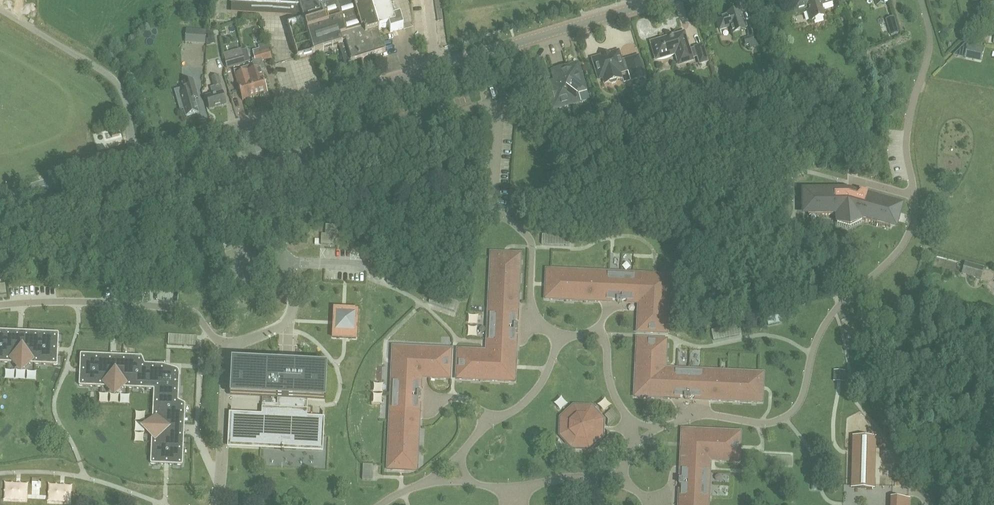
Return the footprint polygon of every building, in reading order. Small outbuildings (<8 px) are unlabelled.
[(231,4),(299,8),(303,21),(287,25),(297,58),(313,53),(339,46),(345,64),(385,52),(382,41),(380,41),(377,31),(390,27),(391,32),(404,28),(401,16),(393,18),(388,0),(231,0),(231,4)] [(807,12),(810,22),(824,17),(821,6),(833,2),(835,10),(842,8),(847,25),(853,23),(848,4),(842,6),(841,0),(800,0),(792,3),(795,14),(802,12),(801,10),(808,8),(809,11),(807,12)] [(756,10),(760,23),(768,20),(764,7),(756,10)] [(732,31),(733,37),(741,35),(740,32),(745,31),(744,27),(739,11),(726,15),(727,16),(716,20),(720,30),(730,27),(732,31)] [(752,28),(747,30),(749,37),(743,39),(745,45),(749,44),(749,46),(750,48),(758,46),(752,28)] [(207,30),(199,30),(198,41),(206,41),(207,30)] [(678,60),(678,61),(679,61),(679,62),(680,62),(681,62),(681,63),(682,63),(683,63),(684,63),(685,63),(686,63),(693,61),(688,45),(687,42),(685,41),(684,41),(681,33),(660,39),(661,41),(652,43),(657,59),(670,55),(670,56),(676,54),(677,58),(677,59),(678,60)] [(254,65),(246,67),(254,97),(267,93),(261,75),(260,68),(259,63),(272,59),(267,43),(258,46),(259,49),(252,51),(255,59),(252,60),(254,65)] [(702,45),(695,48),(700,64),(707,62),(702,45)] [(969,45),(966,57),(982,60),(984,48),(969,45)] [(246,64),(242,48),(222,53),(227,70),(246,64)] [(628,69),(632,81),(644,77),(638,57),(637,57),(626,60),(626,62),(622,64),(618,52),(609,55),(609,54),(602,56),(602,57),(593,60),(599,79),(604,78),(606,83),(621,79),(619,73),(624,71),(628,69)] [(387,64),(395,61),(392,53),(384,55),(387,64)] [(562,69),(572,103),(578,101),(575,92),(585,89),(578,65),(562,69)] [(254,97),(246,67),(233,71),(236,80),(242,101),(254,97)] [(571,104),(572,103),(562,69),(553,72),(556,82),(546,85),(550,99),(553,109),(570,104),(571,104)] [(227,105),(223,92),(221,86),(218,75),(211,78),(213,87),(210,88),(212,95),(206,97),(209,110),(227,105)] [(176,96),(180,111),(184,110),(186,117),(198,113),(194,100),(198,99),(193,81),(182,84),(184,88),(174,91),(176,96)] [(601,126),(589,129),(591,135),(602,131),(601,126)] [(566,132),(563,133),(562,136),(563,140),(566,141),(569,140),(571,137),(569,134),(566,132)] [(532,171),(531,183),(544,184),(545,171),(532,171)] [(840,218),(849,220),(853,217),(890,227),(892,220),(896,221),(900,217),(899,211),(895,210),(897,203),(894,202),(881,199),(868,195),(862,193),(861,193),(861,194),(858,197),(857,198),(855,197),(850,196),(848,195),(848,192),(848,191),(848,190),(847,190),(834,190),(814,190),(808,190),(808,197),(804,198),(802,203),(805,208),(808,208),(808,215),(821,215),(834,215),(836,215),(836,217),(840,218)] [(321,234),(321,244),(336,245),(337,225),(326,225),(325,234),(321,234)] [(570,236),(542,235),(542,245),(545,245),(549,245),(569,246),(570,236)] [(517,345),(514,344),(514,336),(515,331),(517,331),(517,326),(515,326),(515,321),(516,307),(517,307),(518,307),(518,306),(520,258),(507,258),(507,253),(496,253),(496,257),(490,257),(488,315),(487,315),(487,316),(488,316),(490,316),(490,325),(487,325),(487,326),(490,326),(490,329),(487,329),(490,330),(489,353),(480,353),(480,352),(480,351),(479,351),(479,350),(478,350),(457,349),(456,379),(515,382),(515,372),(515,369),(516,369),(515,368),(516,365),(516,364),(516,345),(517,345)] [(980,280),(984,268),(965,262),(961,275),(980,280)] [(641,309),(640,309),(639,309),(639,310),(638,310),(638,311),(638,318),(637,326),(637,332),(667,333),(670,275),(657,274),(656,274),(653,274),(653,273),(652,273),(652,274),(633,273),(633,272),(632,272),(632,276),(623,275),(624,273),(623,273),(623,275),(619,275),(620,272),(619,272),(619,275),(610,275),(610,271),(609,271),(609,272),(585,271),(551,269),(551,274),(547,273),(546,295),(549,295),(550,295),(550,299),(575,300),(594,301),(597,301),(598,301),(599,301),(599,300),(599,299),(617,300),(617,302),(622,303),(622,300),(641,301),(641,309)] [(400,275),(391,271),(387,282),(396,286),(400,275)] [(432,293),(429,303),(455,312),(458,302),(432,293)] [(364,309),(380,309),(380,299),(364,299),(364,309)] [(344,309),(334,309),(333,323),(333,338),(345,338),(356,339),(357,310),(344,309)] [(768,325),(780,323),(778,316),(767,318),(768,325)] [(711,331),(714,341),(741,335),(739,325),(711,331)] [(59,343),(59,338),(59,334),(59,333),(58,333),(48,332),(38,332),(29,331),(29,333),(29,334),(29,335),(25,335),(21,335),(17,335),(17,334),(17,332),(18,331),(11,331),(5,330),(0,330),(0,363),(4,363),(15,363),(17,365),(19,367),(21,369),(21,370),(22,370),(22,369),(23,369),(23,368),(24,368),(26,367),(27,365),(29,364),(38,364),(47,365),(56,365),(57,365),(58,365),(58,364),(58,360),(58,355),(58,351),(58,350),(58,349),(58,348),(58,347),(59,343)] [(685,399),(690,399),(690,397),(708,398),(708,399),(709,399),(709,400),(710,400),(758,402),(758,390),(762,390),(763,378),(759,378),(759,373),(729,371),(718,371),(701,370),(701,369),(700,369),(700,370),(700,372),(691,372),(691,369),(690,369),(690,372),(687,372),(687,369),(686,369),(686,372),(665,371),(663,371),(663,362),(664,362),(665,362),(665,361),(666,361),(666,360),(667,339),(637,338),(634,397),(647,397),(646,398),(647,398),(647,397),(651,398),(652,398),(671,398),(670,399),(671,399),(671,398),(671,396),(685,397),(685,399)] [(418,417),(417,417),(418,398),(420,398),(421,394),(418,394),(419,375),(427,375),(427,376),(427,377),(428,377),(428,378),(429,378),(450,379),(451,349),(393,346),(392,359),(391,359),(392,359),(392,362),(392,363),(391,363),(391,364),(392,364),(391,383),(390,383),(391,383),(393,384),(393,392),(391,392),(391,393),(393,393),(393,396),(391,395),(390,396),(393,396),(392,406),(390,406),(389,406),(389,407),(390,407),(387,465),(392,465),(392,469),(405,470),(405,466),(417,466),(419,419),(419,418),(419,417),(418,417)] [(183,464),(186,405),(178,405),(179,400),(180,374),(180,373),(179,371),(178,370),(176,369),(175,368),(173,368),(171,369),(170,370),(166,369),(166,365),(163,365),(163,364),(162,364),(145,364),(141,363),(141,356),(122,355),(122,360),(110,359),(110,355),(82,354),(81,354),(81,355),(80,355),(80,356),(80,367),(80,368),(81,368),(83,368),(83,373),(80,373),(79,384),(79,385),(79,386),(81,386),(83,386),(108,387),(114,393),(114,394),(115,394),(121,388),(153,389),(154,390),(152,422),(147,427),(146,428),(146,429),(152,435),(151,463),(151,464),(152,464),(181,465),(182,465),(183,465),(183,464)] [(325,368),(234,364),(233,394),(278,397),(277,405),(262,404),(262,415),(231,413),(229,445),(282,447),(282,451),(284,451),(284,447),(321,449),(323,418),(307,417),(308,398),(323,399),(325,368)] [(181,389),(181,397),(191,396),(191,388),(181,389)] [(559,435),(572,449),(589,449),(603,437),(603,430),(600,430),(601,426),(603,426),(603,419),(591,406),(573,405),(560,417),(559,435)] [(717,460),(717,461),(718,461),(739,462),(741,432),(682,429),(681,442),(681,441),(681,442),(681,446),(680,446),(680,447),(681,447),(680,465),(679,466),(680,466),(683,466),(682,480),(680,480),(679,485),(682,485),(681,503),(680,503),(679,503),(679,504),(678,504),(708,504),(709,496),(710,496),(710,495),(709,495),(707,495),(707,486),(709,486),(709,485),(707,485),(707,482),(709,482),(709,481),(707,481),(708,458),(717,458),(717,459),(717,460)] [(874,437),(854,437),(853,488),(873,489),(874,437)] [(373,465),(363,465),(362,480),(372,480),(373,465)] [(23,480),(23,497),(49,497),(49,504),(58,504),(59,501),(60,501),(60,492),(79,492),(80,479),(67,479),(67,485),(56,485),(56,479),(48,478),(48,481),(23,480)]
